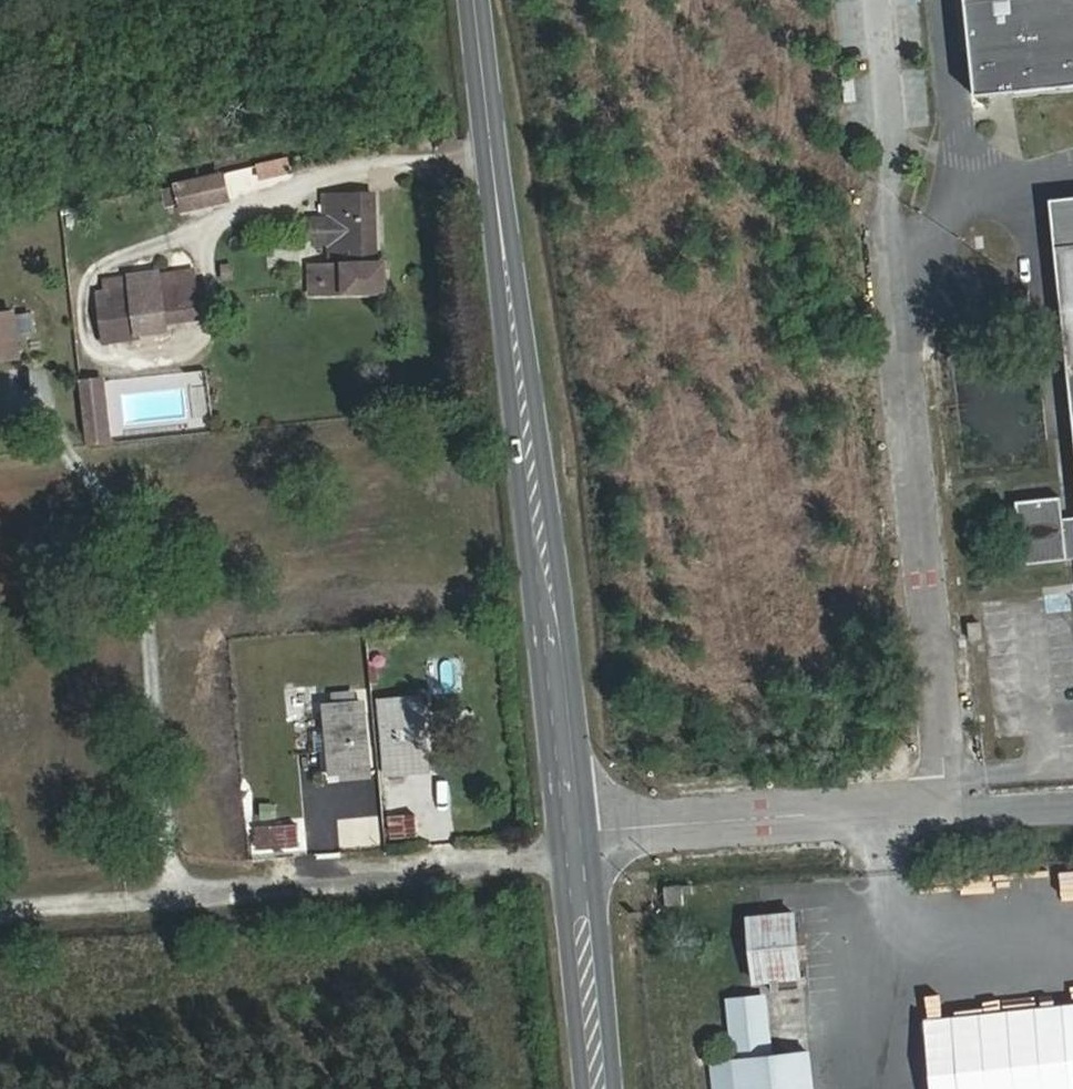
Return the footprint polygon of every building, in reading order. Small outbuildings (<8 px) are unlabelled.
[(979,100),(1072,91),(1072,0),(968,0),(979,100)] [(182,211),(233,198),(225,169),(175,183),(182,211)] [(328,261),(307,264),(309,295),(391,293),(389,260),(380,256),(376,191),(325,193),(328,261)] [(1052,197),(1072,408),(1072,195),(1052,197)] [(194,315),(193,290),(191,279),(159,283),(160,292),(131,294),(130,286),(113,288),(114,306),(100,308),(103,337),(136,334),(164,331),(163,319),(194,315)] [(16,360),(11,316),(0,317),(0,362),(16,360)] [(106,379),(83,382),(89,448),(113,445),(106,379)] [(1017,501),(1024,565),(1072,560),(1072,517),(1064,517),(1062,495),(1017,501)] [(354,690),(332,692),(339,779),(372,776),(366,700),(356,700),(354,690)] [(339,779),(332,692),(322,704),(327,780),(339,779)] [(377,698),(385,776),(432,770),(423,693),(377,698)] [(388,812),(389,838),(419,837),(419,812),(388,812)] [(300,819),(276,819),(277,843),(300,842),(300,819)] [(665,889),(665,904),(690,904),(690,889),(665,889)] [(749,914),(750,981),(794,980),(791,913),(749,914)] [(753,1001),(758,1068),(800,1064),(794,998),(753,1001)] [(934,1088),(1072,1088),(1072,1003),(928,1017),(934,1088)] [(738,1088),(837,1088),(834,1061),(800,1064),(758,1068),(736,1070),(738,1088)]
